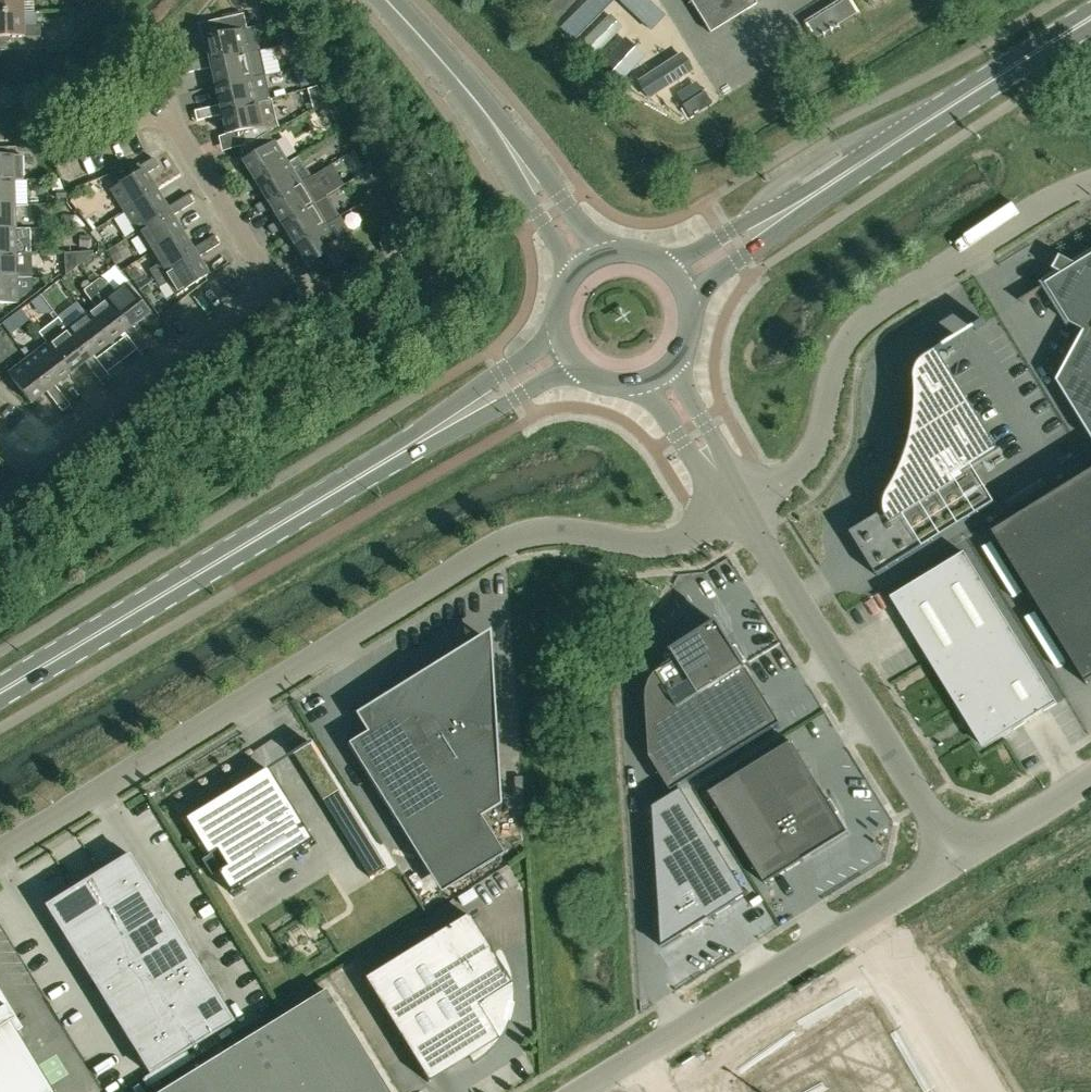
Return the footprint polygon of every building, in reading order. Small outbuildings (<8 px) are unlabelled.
[(23,12),(22,0),(0,0),(0,13),(23,12)] [(756,4),(753,0),(689,0),(709,32),(756,4)] [(0,13),(0,36),(13,36),(13,49),(41,48),(40,25),(23,25),(23,12),(0,13)] [(253,27),(247,29),(243,13),(216,19),(219,34),(204,38),(208,57),(196,60),(198,70),(210,67),(209,62),(259,51),(258,48),(253,27)] [(209,62),(210,67),(215,86),(262,75),(257,52),(259,51),(209,62)] [(185,73),(198,70),(196,60),(183,63),(185,73)] [(206,107),(209,117),(221,114),(220,110),(269,98),(264,75),(262,75),(215,86),(219,104),(206,107)] [(220,110),(221,114),(226,134),(241,130),(244,143),(252,141),(267,133),(268,135),(278,129),(275,121),(269,98),(220,110)] [(196,120),(209,117),(206,107),(193,110),(196,120)] [(246,158),(272,142),(266,134),(240,150),(246,158)] [(242,161),(252,178),(255,182),(287,162),(274,141),(242,161)] [(14,180),(23,179),(23,155),(0,156),(0,180),(14,180)] [(287,162),(255,182),(252,178),(241,184),(247,193),(258,186),(265,199),(268,203),(300,183),(310,177),(297,156),(287,162)] [(124,211),(156,191),(146,174),(159,166),(153,157),(140,166),(143,170),(111,190),(124,211)] [(310,177),(300,183),(268,203),(265,199),(254,205),(259,214),(270,207),(278,219),(281,223),(324,197),(311,176),(310,177)] [(52,180),(52,190),(63,189),(59,179),(52,180)] [(14,204),(14,180),(0,180),(0,205),(14,204)] [(65,189),(57,190),(56,198),(65,198),(65,189)] [(169,212),(166,207),(156,191),(124,211),(137,232),(169,212)] [(177,200),(182,210),(194,202),(188,194),(177,200)] [(326,224),(326,225),(337,218),(324,197),(281,223),(278,219),(267,226),(272,235),(283,228),(291,240),(293,244),(326,224)] [(172,216),(182,210),(177,200),(166,207),(169,212),(137,232),(150,252),(182,232),(172,216)] [(15,229),(14,204),(0,205),(0,229),(15,229)] [(336,242),(326,225),(326,224),(293,244),(291,240),(280,247),(285,255),(296,248),(307,265),(322,256),(330,269),(356,253),(346,236),(336,242)] [(15,230),(15,229),(0,229),(0,254),(16,253),(30,253),(30,229),(15,230)] [(195,253),(192,249),(182,232),(150,252),(157,265),(150,269),(155,278),(195,253)] [(203,242),(208,251),(219,244),(214,235),(203,242)] [(197,258),(208,251),(203,242),(192,249),(195,253),(155,278),(160,286),(168,281),(176,295),(208,274),(197,258)] [(31,277),(30,253),(16,253),(0,254),(0,278),(31,277)] [(1064,273),(1054,268),(1053,270),(1062,275),(1019,301),(1025,304),(1026,303),(1023,301),(1047,286),(1070,324),(1084,332),(1057,382),(1090,437),(1090,257),(1064,273)] [(17,303),(17,299),(31,287),(31,277),(0,278),(0,303),(17,303)] [(128,329),(132,326),(147,314),(125,284),(115,291),(108,283),(105,282),(102,279),(98,279),(93,283),(128,329)] [(140,336),(132,326),(128,329),(93,283),(84,290),(96,306),(86,314),(108,344),(124,332),(131,342),(140,336)] [(89,358),(93,355),(108,344),(86,314),(66,329),(89,358)] [(89,358),(66,329),(58,317),(38,332),(47,343),(70,373),(85,361),(92,371),(101,365),(93,355),(89,358)] [(899,490),(889,496),(895,505),(850,533),(877,576),(995,503),(974,470),(1002,453),(1001,451),(1000,452),(939,354),(987,324),(985,322),(927,358),(928,360),(922,365),(918,373),(917,381),(917,389),(917,397),(917,405),(917,414),(916,423),(912,441),(910,450),(906,450),(902,456),(907,458),(904,467),(896,485),(899,490)] [(140,336),(131,342),(139,353),(148,346),(140,336)] [(50,388),(54,385),(70,373),(47,343),(28,358),(50,388)] [(62,395),(54,385),(50,388),(28,358),(8,373),(30,403),(46,391),(54,401),(62,395)] [(101,365),(92,371),(101,382),(109,376),(101,365)] [(62,395),(54,401),(62,412),(70,405),(62,395)] [(993,534),(1087,685),(1090,682),(1090,473),(993,534)] [(0,493),(0,506),(6,512),(14,503),(1,491),(0,493)] [(965,553),(891,598),(955,703),(956,702),(984,746),(1013,729),(1014,730),(1057,704),(965,553)] [(642,603),(653,607),(657,598),(646,593),(642,603)] [(771,729),(780,723),(773,712),(772,713),(762,697),(763,696),(751,676),(747,670),(748,670),(744,663),(747,661),(742,655),(739,657),(734,650),(738,647),(736,645),(733,647),(717,622),(679,646),(679,645),(670,650),(675,658),(663,666),(656,672),(650,681),(647,690),(646,700),(647,719),(649,757),(652,761),(653,760),(668,785),(667,786),(670,791),(675,788),(674,788),(678,786),(767,731),(771,728),(771,729)] [(489,704),(485,637),(413,682),(411,678),(354,714),(366,732),(347,743),(394,820),(440,893),(503,854),(480,817),(500,805),(494,704),(489,704)] [(848,833),(792,742),(710,793),(766,884),(848,833)] [(191,828),(202,846),(201,846),(207,856),(217,850),(226,866),(217,872),(230,893),(232,891),(231,890),(309,842),(310,843),(312,842),(286,800),(266,768),(239,785),(236,780),(231,783),(234,788),(199,809),(184,818),(190,828),(191,828)] [(682,790),(654,807),(661,919),(660,919),(661,923),(663,948),(683,935),(683,936),(691,931),(692,933),(694,931),(693,929),(700,924),(702,927),(704,926),(703,924),(709,920),(709,919),(747,895),(682,790)] [(372,845),(356,855),(369,876),(385,866),(372,845)] [(129,853),(44,906),(59,930),(60,930),(149,1073),(232,1022),(143,878),(144,878),(129,853)] [(506,1028),(508,1024),(509,1020),(510,1017),(511,1014),(512,1011),(513,1007),(513,1003),(513,1000),(514,997),(513,990),(513,987),(513,983),(512,979),(511,976),(510,974),(509,969),(507,964),(504,958),(501,954),(498,950),(492,954),(467,914),(363,979),(428,1083),(443,1073),(467,1058),(472,1065),(475,1063),(480,1059),(485,1056),(489,1052),(492,1049),(496,1044),(500,1038),(503,1034),(504,1031),(506,1028)] [(325,990),(160,1091),(388,1091),(325,990)] [(746,1076),(747,1077),(757,1091),(912,1091),(886,1051),(895,1046),(894,1044),(885,1049),(878,1038),(885,1033),(866,1002),(865,1002),(865,1003),(747,1076),(747,1075),(746,1076)] [(3,1008),(0,1003),(0,1091),(53,1091),(8,1021),(12,1019),(4,1007),(3,1008)]
